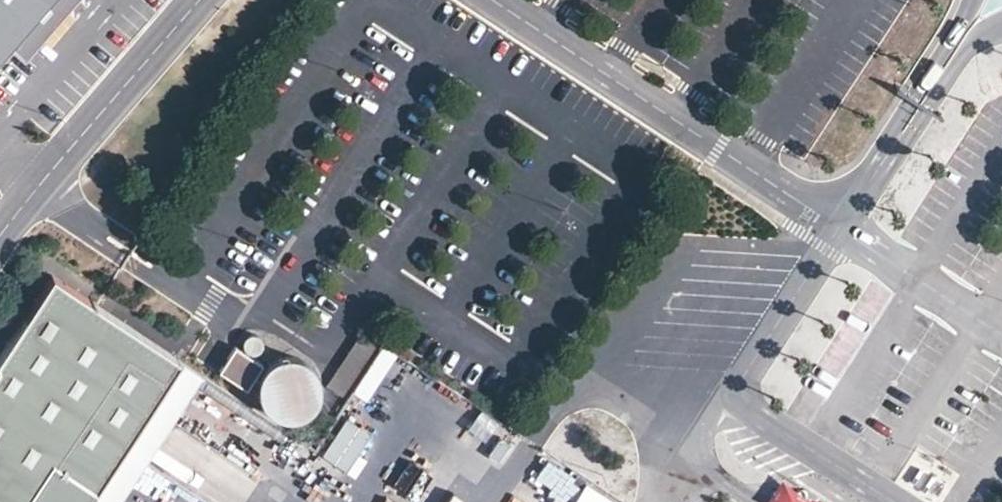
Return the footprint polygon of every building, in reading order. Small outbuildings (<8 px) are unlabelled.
[(82,0),(0,0),(0,96),(82,0)] [(201,374),(51,273),(0,349),(0,501),(117,501),(201,374)] [(246,342),(246,345),(248,348),(250,350),(252,351),(255,352),(259,351),(261,349),(263,347),(264,344),(264,340),(263,337),(261,335),(258,334),(255,333),(252,334),(250,335),(247,337),(246,340),(246,342)] [(263,364),(235,347),(220,371),(248,388),(263,364)] [(264,373),(261,383),(261,392),(265,401),(271,409),(279,414),(288,417),(298,416),(308,412),(315,405),(320,396),(321,386),(319,376),(314,367),(306,360),(296,357),(286,357),(277,360),(270,366),(264,373)] [(321,452),(351,468),(372,428),(342,412),(321,452)] [(580,477),(566,501),(622,501),(580,477)]
